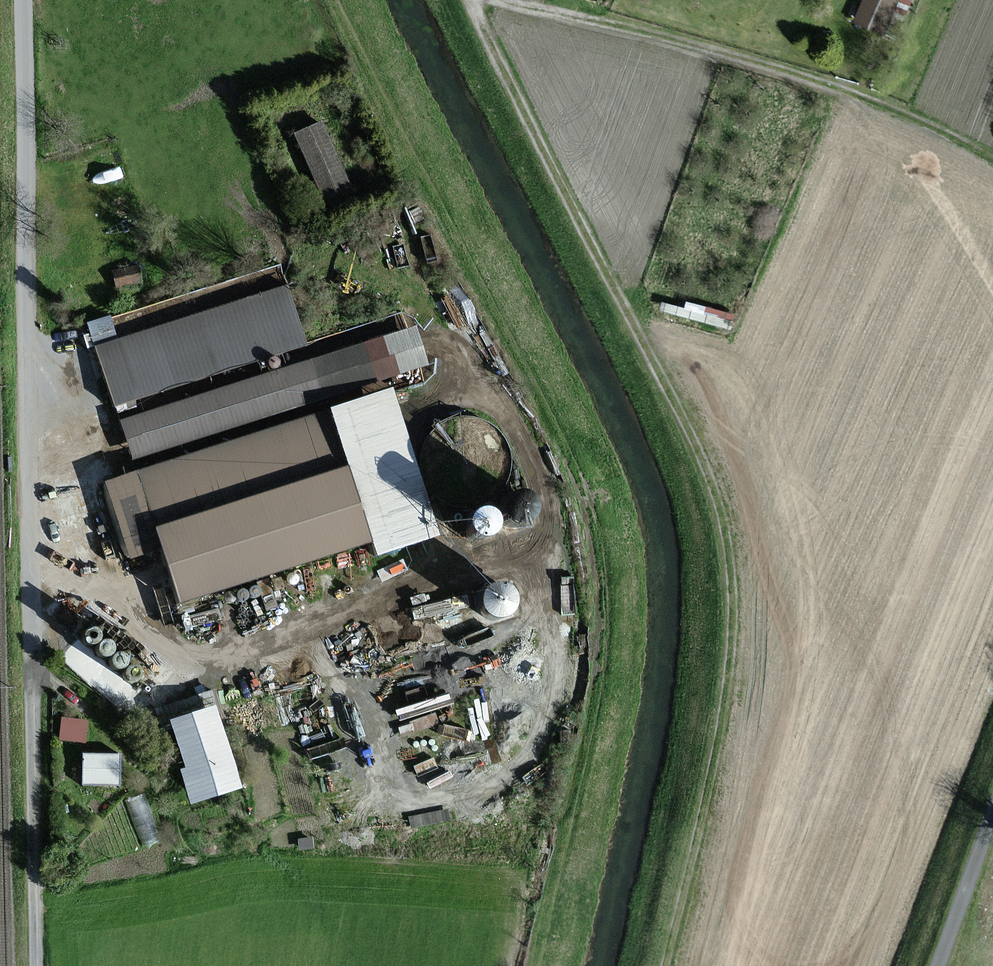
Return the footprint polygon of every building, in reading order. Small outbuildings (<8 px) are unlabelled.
[(856,21),(882,31),(895,0),(865,0),(856,21)] [(321,125),(298,135),(323,191),(346,181),(321,125)] [(304,342),(286,287),(99,348),(116,402),(304,342)] [(95,339),(117,332),(111,311),(89,318),(95,339)] [(425,362),(413,327),(125,421),(136,456),(425,362)] [(437,533),(392,391),(337,408),(382,550),(437,533)] [(110,482),(130,548),(163,537),(161,530),(343,471),(326,415),(110,482)] [(163,537),(183,598),(368,538),(346,470),(343,471),(161,530),(163,537)] [(490,605),(518,617),(528,594),(500,582),(490,605)] [(238,785),(211,707),(176,719),(192,767),(183,771),(194,800),(238,785)] [(87,736),(88,715),(62,714),(61,734),(87,736)] [(119,783),(119,755),(83,755),(83,783),(119,783)]
